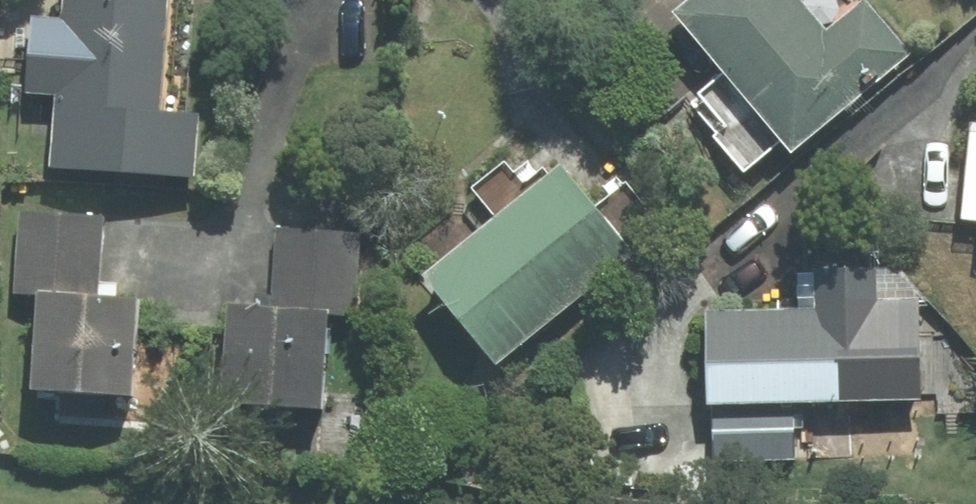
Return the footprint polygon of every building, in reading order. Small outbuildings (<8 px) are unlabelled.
[(28,91),(57,93),(53,162),(195,172),(199,114),(159,111),(167,0),(66,0),(64,19),(33,17),(28,91)] [(907,51),(863,1),(827,33),(797,0),(694,0),(680,12),(731,70),(693,103),(719,132),(714,137),(745,172),(780,142),(790,153),(907,51)] [(972,123),(962,219),(975,220),(975,124),(972,123)] [(591,210),(558,170),(549,178),(532,156),(513,171),(504,161),(471,187),(498,220),(428,276),(496,360),(662,226),(626,182),(591,210)] [(37,294),(98,298),(101,258),(104,217),(19,211),(13,293),(37,294)] [(275,226),(270,306),(328,309),(355,311),(360,231),(275,226)] [(917,290),(899,267),(799,269),(799,310),(707,312),(709,402),(919,398),(917,290)] [(132,395),(138,300),(98,298),(37,294),(31,388),(132,395)] [(322,407),(328,309),(270,306),(228,303),(222,401),(322,407)] [(793,406),(713,408),(714,461),(795,459),(793,406)]
